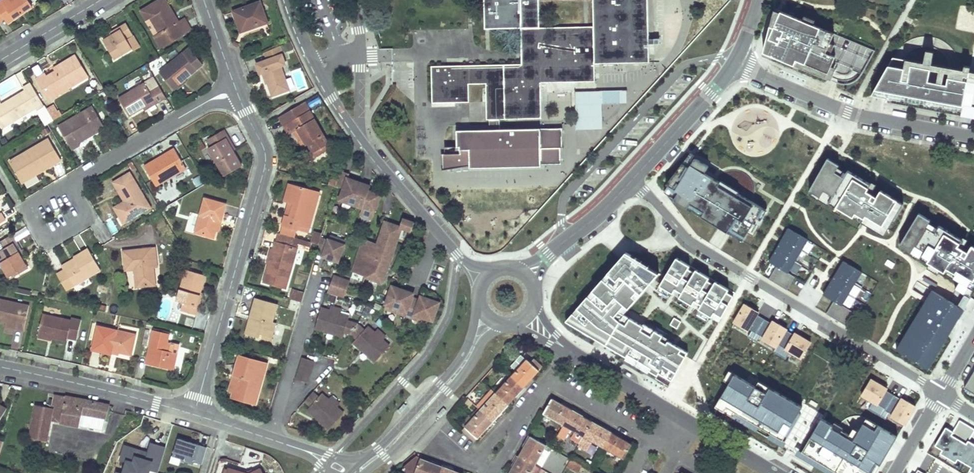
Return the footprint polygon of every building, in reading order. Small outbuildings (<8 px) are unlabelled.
[(22,12),(23,13),(31,8),(27,0),(3,0),(0,2),(0,21),(3,19),(7,24),(21,15),(19,12),(21,11),(22,12)] [(153,5),(141,11),(146,20),(150,18),(159,33),(154,36),(161,47),(190,30),(184,19),(178,22),(176,24),(172,18),(175,16),(165,0),(161,0),(153,5)] [(648,0),(593,0),(594,27),(539,28),(539,1),(539,0),(484,0),(485,30),(521,29),(522,65),(432,67),(432,104),(469,103),(468,85),(486,85),(487,121),(541,119),(540,84),(595,82),(595,65),(649,63),(648,0)] [(240,19),(242,24),(243,29),(258,24),(259,26),(268,23),(261,3),(234,12),(237,20),(240,19)] [(834,34),(775,9),(763,53),(826,79),(835,57),(826,54),(834,34)] [(125,24),(118,28),(120,32),(111,37),(103,42),(114,59),(124,53),(126,56),(139,48),(125,24)] [(120,32),(118,28),(109,33),(111,37),(120,32)] [(859,78),(868,51),(860,48),(859,50),(842,45),(844,38),(835,35),(829,54),(836,57),(832,69),(859,78)] [(277,47),(265,52),(267,58),(279,54),(277,47)] [(202,65),(195,56),(189,48),(159,73),(172,89),(174,87),(183,80),(189,75),(202,65)] [(893,58),(872,96),(962,113),(969,72),(970,67),(961,65),(960,70),(931,65),(934,53),(926,51),(923,64),(893,58)] [(289,89),(280,65),(283,64),(279,54),(267,58),(256,63),(260,73),(264,72),(268,82),(266,82),(269,89),(271,96),(289,89)] [(57,67),(58,69),(59,70),(55,72),(46,77),(45,75),(36,80),(48,100),(71,87),(68,82),(84,73),(74,57),(57,67)] [(962,113),(973,115),(973,73),(969,72),(962,113)] [(71,87),(87,77),(84,73),(68,82),(71,87)] [(23,88),(18,76),(0,84),(0,89),(3,97),(23,88)] [(167,98),(154,77),(119,98),(130,116),(144,108),(155,102),(157,104),(167,98)] [(174,87),(172,89),(174,92),(185,82),(183,80),(174,87)] [(18,119),(35,109),(37,111),(44,108),(30,84),(23,89),(25,91),(0,106),(0,128),(1,129),(18,119)] [(576,92),(576,131),(603,130),(603,105),(627,104),(627,91),(576,92)] [(144,108),(145,111),(157,104),(155,102),(144,108)] [(329,144),(305,102),(279,116),(289,133),(294,131),(297,129),(311,154),(329,144)] [(46,125),(52,121),(58,117),(52,106),(40,113),(46,125)] [(72,150),(77,147),(81,145),(79,142),(105,128),(92,106),(58,126),(72,150)] [(563,128),(457,130),(457,146),(443,147),(443,168),(471,164),(471,168),(542,166),(542,164),(562,164),(561,148),(563,148),(563,128)] [(228,137),(225,133),(223,129),(207,139),(211,146),(208,148),(224,175),(241,165),(232,150),(226,138),(228,137)] [(310,159),(331,148),(329,144),(311,154),(297,129),(294,131),(310,159)] [(232,150),(235,149),(228,137),(226,138),(232,150)] [(15,170),(19,176),(22,183),(37,174),(34,170),(50,161),(52,165),(60,161),(47,139),(24,153),(25,156),(16,162),(19,168),(15,170)] [(167,152),(168,153),(169,155),(157,161),(156,159),(144,166),(156,186),(186,168),(174,148),(167,152)] [(833,164),(836,165),(840,159),(826,151),(807,181),(826,192),(829,187),(823,183),(833,164)] [(168,153),(167,152),(156,159),(157,161),(169,155),(168,153)] [(25,156),(24,153),(10,161),(15,170),(19,168),(16,162),(25,156)] [(668,188),(746,236),(766,202),(688,155),(668,188)] [(50,161),(34,170),(37,174),(52,165),(50,161)] [(850,168),(845,165),(843,169),(836,165),(833,164),(823,183),(829,187),(837,191),(850,168)] [(837,191),(831,201),(881,229),(900,195),(877,182),(874,188),(865,184),(869,178),(850,168),(837,191)] [(350,175),(340,171),(336,187),(344,190),(340,201),(355,206),(362,209),(360,215),(373,219),(380,196),(369,192),(356,188),(358,183),(348,180),(350,175)] [(129,172),(121,177),(113,182),(124,201),(126,203),(124,204),(122,202),(114,207),(119,217),(126,213),(130,219),(145,210),(143,206),(147,203),(129,172)] [(371,187),(358,183),(356,188),(369,192),(371,187)] [(289,201),(294,185),(289,184),(284,200),(289,201)] [(285,215),(284,220),(282,225),(298,229),(299,224),(310,227),(320,193),(294,185),(289,201),(294,202),(290,217),(285,215)] [(221,222),(223,214),(226,205),(204,199),(195,233),(213,238),(215,231),(218,221),(221,222)] [(294,202),(289,201),(285,215),(290,217),(294,202)] [(925,217),(927,219),(931,212),(917,204),(899,234),(917,245),(920,240),(914,236),(925,217)] [(126,213),(119,217),(123,223),(130,219),(126,213)] [(941,221),(936,218),(934,222),(927,219),(925,217),(914,236),(920,240),(928,244),(941,221)] [(112,220),(107,223),(113,234),(119,231),(112,220)] [(391,263),(402,229),(411,232),(414,224),(403,220),(400,228),(386,224),(378,244),(364,240),(353,273),(367,278),(381,283),(391,263)] [(923,255),(973,282),(973,279),(973,238),(969,235),(965,242),(957,237),(960,231),(941,221),(928,244),(923,255)] [(789,223),(769,255),(790,269),(810,236),(789,223)] [(298,229),(282,225),(280,234),(295,238),(298,229)] [(322,236),(314,234),(312,242),(319,244),(321,238),(322,236)] [(14,244),(16,243),(11,235),(0,242),(0,263),(10,279),(27,269),(19,256),(12,245),(14,244)] [(329,241),(321,238),(319,244),(317,253),(324,256),(325,253),(332,256),(331,260),(338,263),(346,243),(331,237),(329,241)] [(275,241),(274,246),(273,250),(276,250),(272,264),(269,263),(264,281),(286,288),(298,248),(275,241)] [(19,256),(22,254),(16,243),(14,244),(12,245),(19,256)] [(126,270),(130,270),(134,269),(137,269),(138,273),(135,273),(136,287),(156,285),(154,268),(157,267),(155,247),(124,251),(126,270)] [(74,258),(75,259),(61,267),(63,270),(57,274),(66,290),(100,270),(88,249),(74,258)] [(272,264),(276,250),(273,250),(271,249),(267,263),(269,263),(272,264)] [(597,339),(677,382),(692,359),(681,353),(684,348),(671,339),(669,343),(663,340),(666,335),(659,331),(656,336),(646,330),(647,326),(634,319),(631,325),(624,322),(618,316),(626,304),(632,309),(640,300),(636,296),(642,288),(647,293),(664,272),(633,252),(622,263),(565,322),(597,339)] [(843,256),(823,288),(844,301),(864,269),(843,256)] [(675,258),(661,281),(711,312),(713,309),(722,315),(735,294),(675,258)] [(205,276),(196,273),(186,270),(177,301),(185,303),(182,312),(197,316),(199,307),(197,306),(201,293),(205,276)] [(346,299),(351,281),(335,276),(329,294),(346,299)] [(933,284),(896,344),(929,364),(972,293),(963,287),(956,298),(933,284)] [(433,321),(438,307),(420,301),(412,299),(401,295),(402,291),(393,287),(385,309),(398,314),(406,316),(414,319),(424,322),(425,318),(433,321)] [(305,293),(293,289),(290,299),(303,302),(305,293)] [(440,303),(422,297),(420,301),(438,307),(440,303)] [(272,341),(275,332),(277,323),(273,322),(278,304),(256,298),(251,317),(255,318),(251,335),(272,341)] [(19,330),(24,330),(29,306),(0,300),(0,321),(5,322),(16,325),(15,329),(19,330)] [(760,313),(744,303),(731,323),(748,333),(759,316),(760,313)] [(365,306),(359,304),(357,310),(363,312),(365,306)] [(345,333),(349,334),(353,335),(357,339),(354,343),(362,350),(363,349),(370,354),(368,356),(376,363),(390,348),(383,342),(386,339),(378,331),(375,334),(368,328),(364,332),(357,325),(348,323),(350,318),(341,316),(342,312),(331,309),(330,312),(321,310),(315,330),(326,333),(327,331),(334,333),(334,335),(344,338),(345,333)] [(72,318),(71,319),(71,321),(43,314),(38,335),(53,338),(67,342),(68,338),(77,340),(81,320),(72,318)] [(770,323),(759,316),(748,333),(746,336),(758,343),(760,340),(770,323)] [(255,318),(251,317),(246,334),(251,335),(255,318)] [(788,330),(772,320),(770,323),(760,340),(776,350),(787,332),(788,330)] [(120,352),(125,354),(131,355),(135,335),(98,326),(92,350),(112,355),(112,351),(120,352)] [(169,352),(168,351),(166,351),(168,343),(167,343),(169,335),(153,332),(146,364),(174,371),(178,354),(169,352)] [(793,335),(787,332),(776,350),(774,353),(785,359),(789,354),(783,351),(793,335)] [(812,344),(794,333),(793,335),(783,351),(789,354),(802,362),(812,344)] [(256,381),(258,372),(261,363),(240,357),(235,376),(239,378),(235,393),(233,398),(245,402),(246,398),(257,402),(262,383),(256,381)] [(514,375),(527,361),(525,358),(511,373),(514,375)] [(308,382),(314,362),(312,362),(310,361),(307,360),(304,359),(298,379),(308,382)] [(514,375),(512,378),(522,387),(530,378),(531,379),(539,371),(542,374),(545,370),(536,362),(533,365),(527,361),(514,375)] [(262,383),(268,365),(261,363),(258,372),(256,381),(262,383)] [(973,363),(962,384),(973,391),(973,363)] [(748,382),(730,372),(725,382),(730,385),(716,409),(724,415),(727,410),(782,443),(803,407),(751,377),(748,382)] [(341,380),(333,374),(328,381),(331,384),(333,382),(337,385),(341,380)] [(239,378),(235,376),(230,392),(235,393),(239,378)] [(512,378),(496,394),(508,405),(515,397),(514,395),(522,387),(512,378)] [(888,390),(870,379),(859,397),(872,405),(877,408),(887,391),(888,390)] [(877,408),(872,405),(869,410),(887,421),(889,417),(900,400),(887,391),(877,408)] [(306,402),(309,405),(311,407),(308,411),(316,418),(317,416),(323,422),(322,423),(330,431),(344,415),(337,409),(340,406),(332,399),(329,401),(322,396),(319,399),(313,394),(306,402)] [(508,405),(496,394),(481,411),(491,421),(491,420),(500,411),(501,412),(508,405)] [(49,403),(48,411),(47,413),(52,414),(50,422),(65,425),(79,428),(102,432),(106,419),(110,407),(84,401),(56,395),(54,404),(49,403)] [(918,408),(901,398),(900,400),(889,417),(905,428),(918,408)] [(543,414),(564,425),(571,411),(560,406),(561,405),(561,404),(552,399),(543,414)] [(404,404),(397,411),(400,414),(407,407),(404,404)] [(790,431),(800,437),(816,411),(806,405),(790,431)] [(47,413),(48,411),(35,408),(29,442),(47,442),(50,422),(52,414),(47,413)] [(483,429),(491,421),(481,411),(466,428),(477,439),(484,431),(483,429)] [(570,429),(584,437),(592,422),(582,416),(582,418),(571,411),(564,425),(557,436),(564,439),(570,429)] [(797,456),(826,472),(876,472),(896,439),(866,421),(860,433),(854,430),(849,439),(833,429),(835,426),(819,417),(797,456)] [(592,422),(584,437),(603,447),(611,434),(600,428),(601,427),(592,422)] [(947,431),(938,446),(944,450),(941,455),(955,463),(957,459),(971,467),(968,472),(969,472),(973,472),(973,445),(969,442),(973,432),(973,430),(961,422),(953,435),(947,431)] [(621,440),(611,434),(603,447),(623,459),(631,444),(622,439),(621,440)] [(519,457),(520,458),(535,466),(544,450),(549,453),(551,449),(531,437),(526,447),(525,447),(519,457)] [(206,447),(176,438),(171,456),(185,460),(184,462),(192,465),(193,462),(201,464),(206,447)] [(123,444),(118,461),(123,463),(120,472),(115,471),(115,472),(149,472),(150,471),(156,472),(157,472),(166,446),(151,442),(148,452),(123,444)] [(520,458),(514,468),(513,467),(510,472),(531,472),(533,469),(539,472),(540,469),(535,466),(520,458)] [(419,461),(419,462),(413,460),(403,468),(401,472),(439,472),(441,469),(429,465),(430,464),(420,460),(419,461)] [(566,467),(576,472),(579,472),(583,466),(571,460),(566,467)]
